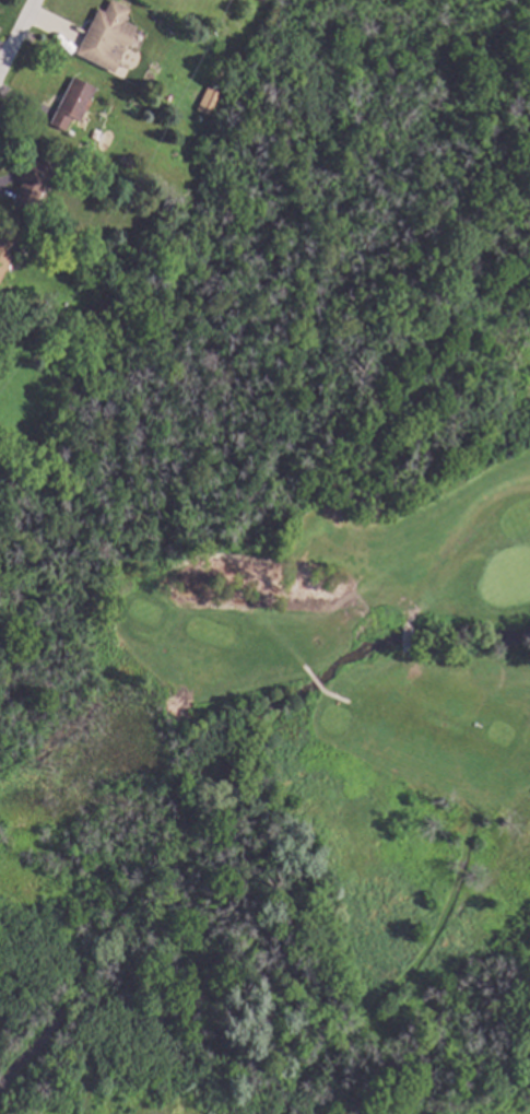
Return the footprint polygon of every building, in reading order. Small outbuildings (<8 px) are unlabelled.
[(102,11),(108,0),(110,0),(127,9),(121,21),(134,27),(122,52),(109,46),(107,51),(119,57),(111,73),(73,54),(97,8),(102,11)] [(94,89),(71,136),(47,124),(70,77),(94,89)] [(212,104),(207,116),(197,110),(202,99),(212,104)] [(52,161),(49,168),(51,169),(28,211),(12,202),(16,195),(13,192),(20,183),(16,180),(27,161),(31,163),(36,152),(52,161)] [(131,161),(128,167),(116,163),(119,155),(131,161)] [(10,255),(0,275),(0,232),(20,243),(13,257),(10,255)] [(33,241),(39,242),(42,246),(40,251),(36,254),(30,251),(28,246),(33,241)] [(25,310),(21,318),(7,310),(12,303),(25,310)]
